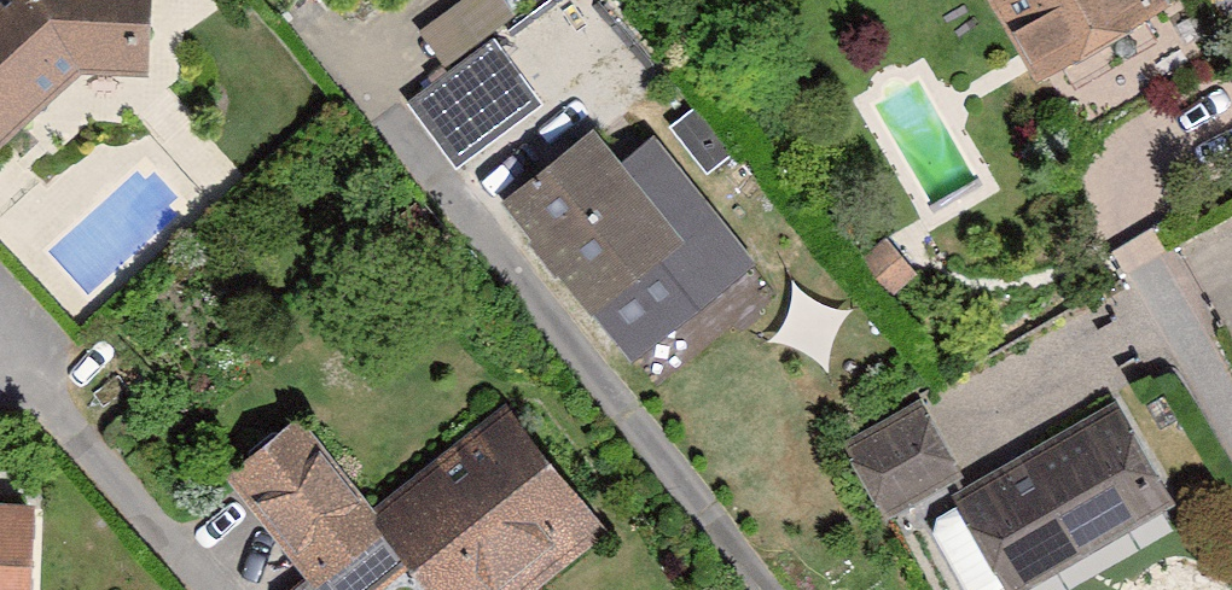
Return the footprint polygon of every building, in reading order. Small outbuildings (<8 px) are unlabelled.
[(158,73),(164,0),(0,0),(0,137),(13,150),(98,67),(158,73)] [(421,32),(446,69),(520,20),(507,0),(469,0),(421,32)] [(1061,89),(1189,7),(1184,0),(1003,0),(1061,89)] [(502,44),(414,104),(459,169),(547,109),(502,44)] [(602,135),(509,204),(635,371),(764,275),(663,141),(627,168),(602,135)] [(890,239),(862,262),(893,300),(922,277),(890,239)] [(974,479),(929,402),(855,444),(900,522),(974,479)] [(968,494),(1020,589),(1047,589),(1188,513),(1129,406),(968,494)] [(229,479),(319,589),(341,589),(394,548),(428,589),(561,589),(628,536),(524,408),(392,514),(310,413),(229,479)] [(43,505),(0,504),(0,589),(41,589),(43,505)]
